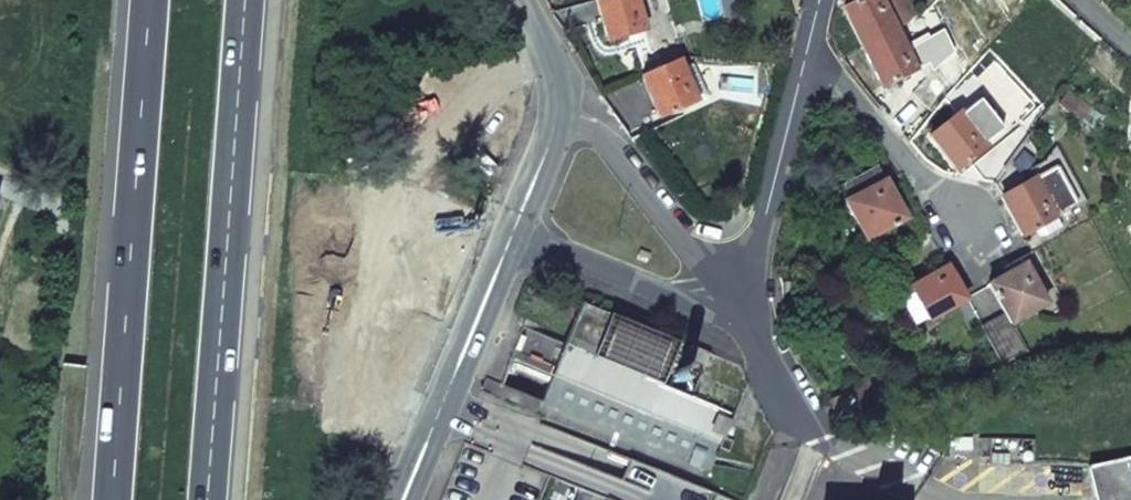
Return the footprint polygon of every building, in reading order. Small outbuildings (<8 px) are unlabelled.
[(594,1),(606,40),(642,30),(633,0),(597,0),(594,1)] [(904,0),(864,0),(861,1),(860,0),(840,0),(844,10),(843,10),(861,49),(895,32),(902,28),(913,18),(904,0)] [(914,70),(895,32),(861,49),(880,88),(914,70)] [(678,61),(640,78),(658,117),(695,101),(678,61)] [(1088,108),(1066,91),(1056,105),(1078,122),(1088,108)] [(985,147),(957,113),(928,137),(955,171),(985,147)] [(1039,178),(1025,152),(1005,175),(1014,191),(1035,179),(1039,178)] [(882,182),(874,168),(843,186),(851,200),(882,182)] [(1056,218),(1035,179),(1014,191),(1003,196),(1000,198),(1009,216),(1020,237),(1025,234),(1056,218)] [(904,220),(883,182),(882,182),(851,200),(845,204),(864,241),(904,220)] [(1044,303),(1023,265),(1005,276),(998,280),(987,285),(1003,314),(1009,324),(1010,323),(1044,303)] [(954,282),(946,268),(908,288),(927,321),(964,300),(964,298),(954,282)] [(925,319),(912,295),(897,304),(910,327),(925,319)] [(479,392),(554,422),(559,410),(710,472),(723,439),(731,443),(737,427),(730,423),(734,414),(662,385),(678,344),(581,304),(564,346),(520,328),(504,367),(547,384),(540,402),(484,379),(479,392)] [(979,328),(1000,365),(1025,352),(1026,351),(1010,323),(1009,324),(1003,314),(979,328)] [(708,355),(689,346),(685,358),(704,366),(708,355)] [(988,466),(1035,467),(1035,440),(979,439),(979,458),(988,459),(988,466)] [(1087,467),(1095,499),(1130,499),(1130,457),(1087,467)] [(629,461),(613,499),(727,499),(629,461)]
